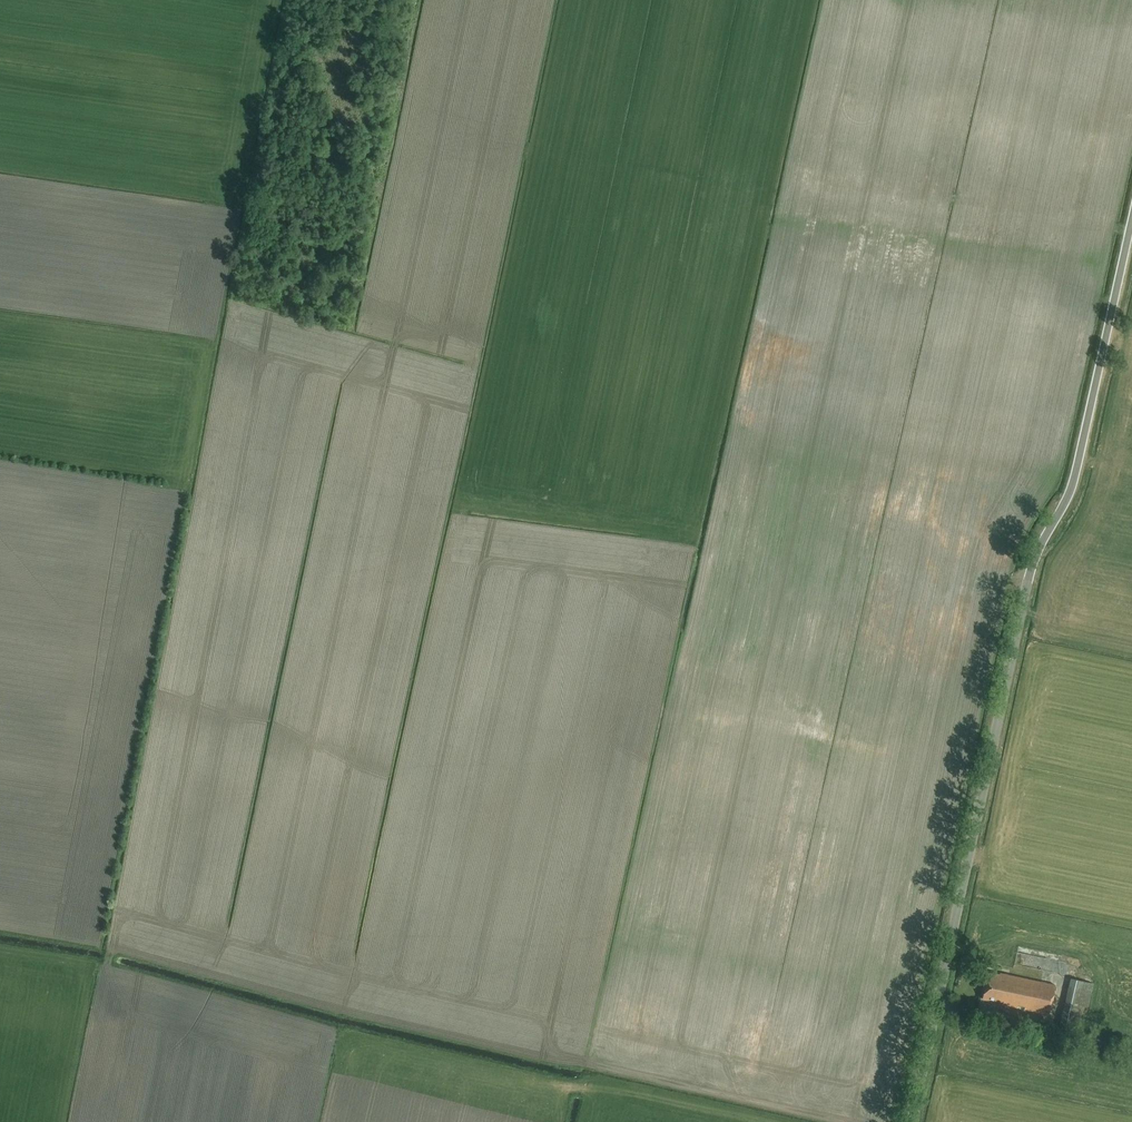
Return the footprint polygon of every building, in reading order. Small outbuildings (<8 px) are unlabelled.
[(988,972),(982,998),(994,1001),(994,1000),(1002,1002),(1002,1004),(1048,1014),(1055,985),(999,973),(999,974),(988,972)] [(1071,978),(1059,1027),(1081,1032),(1092,983),(1071,978)]
